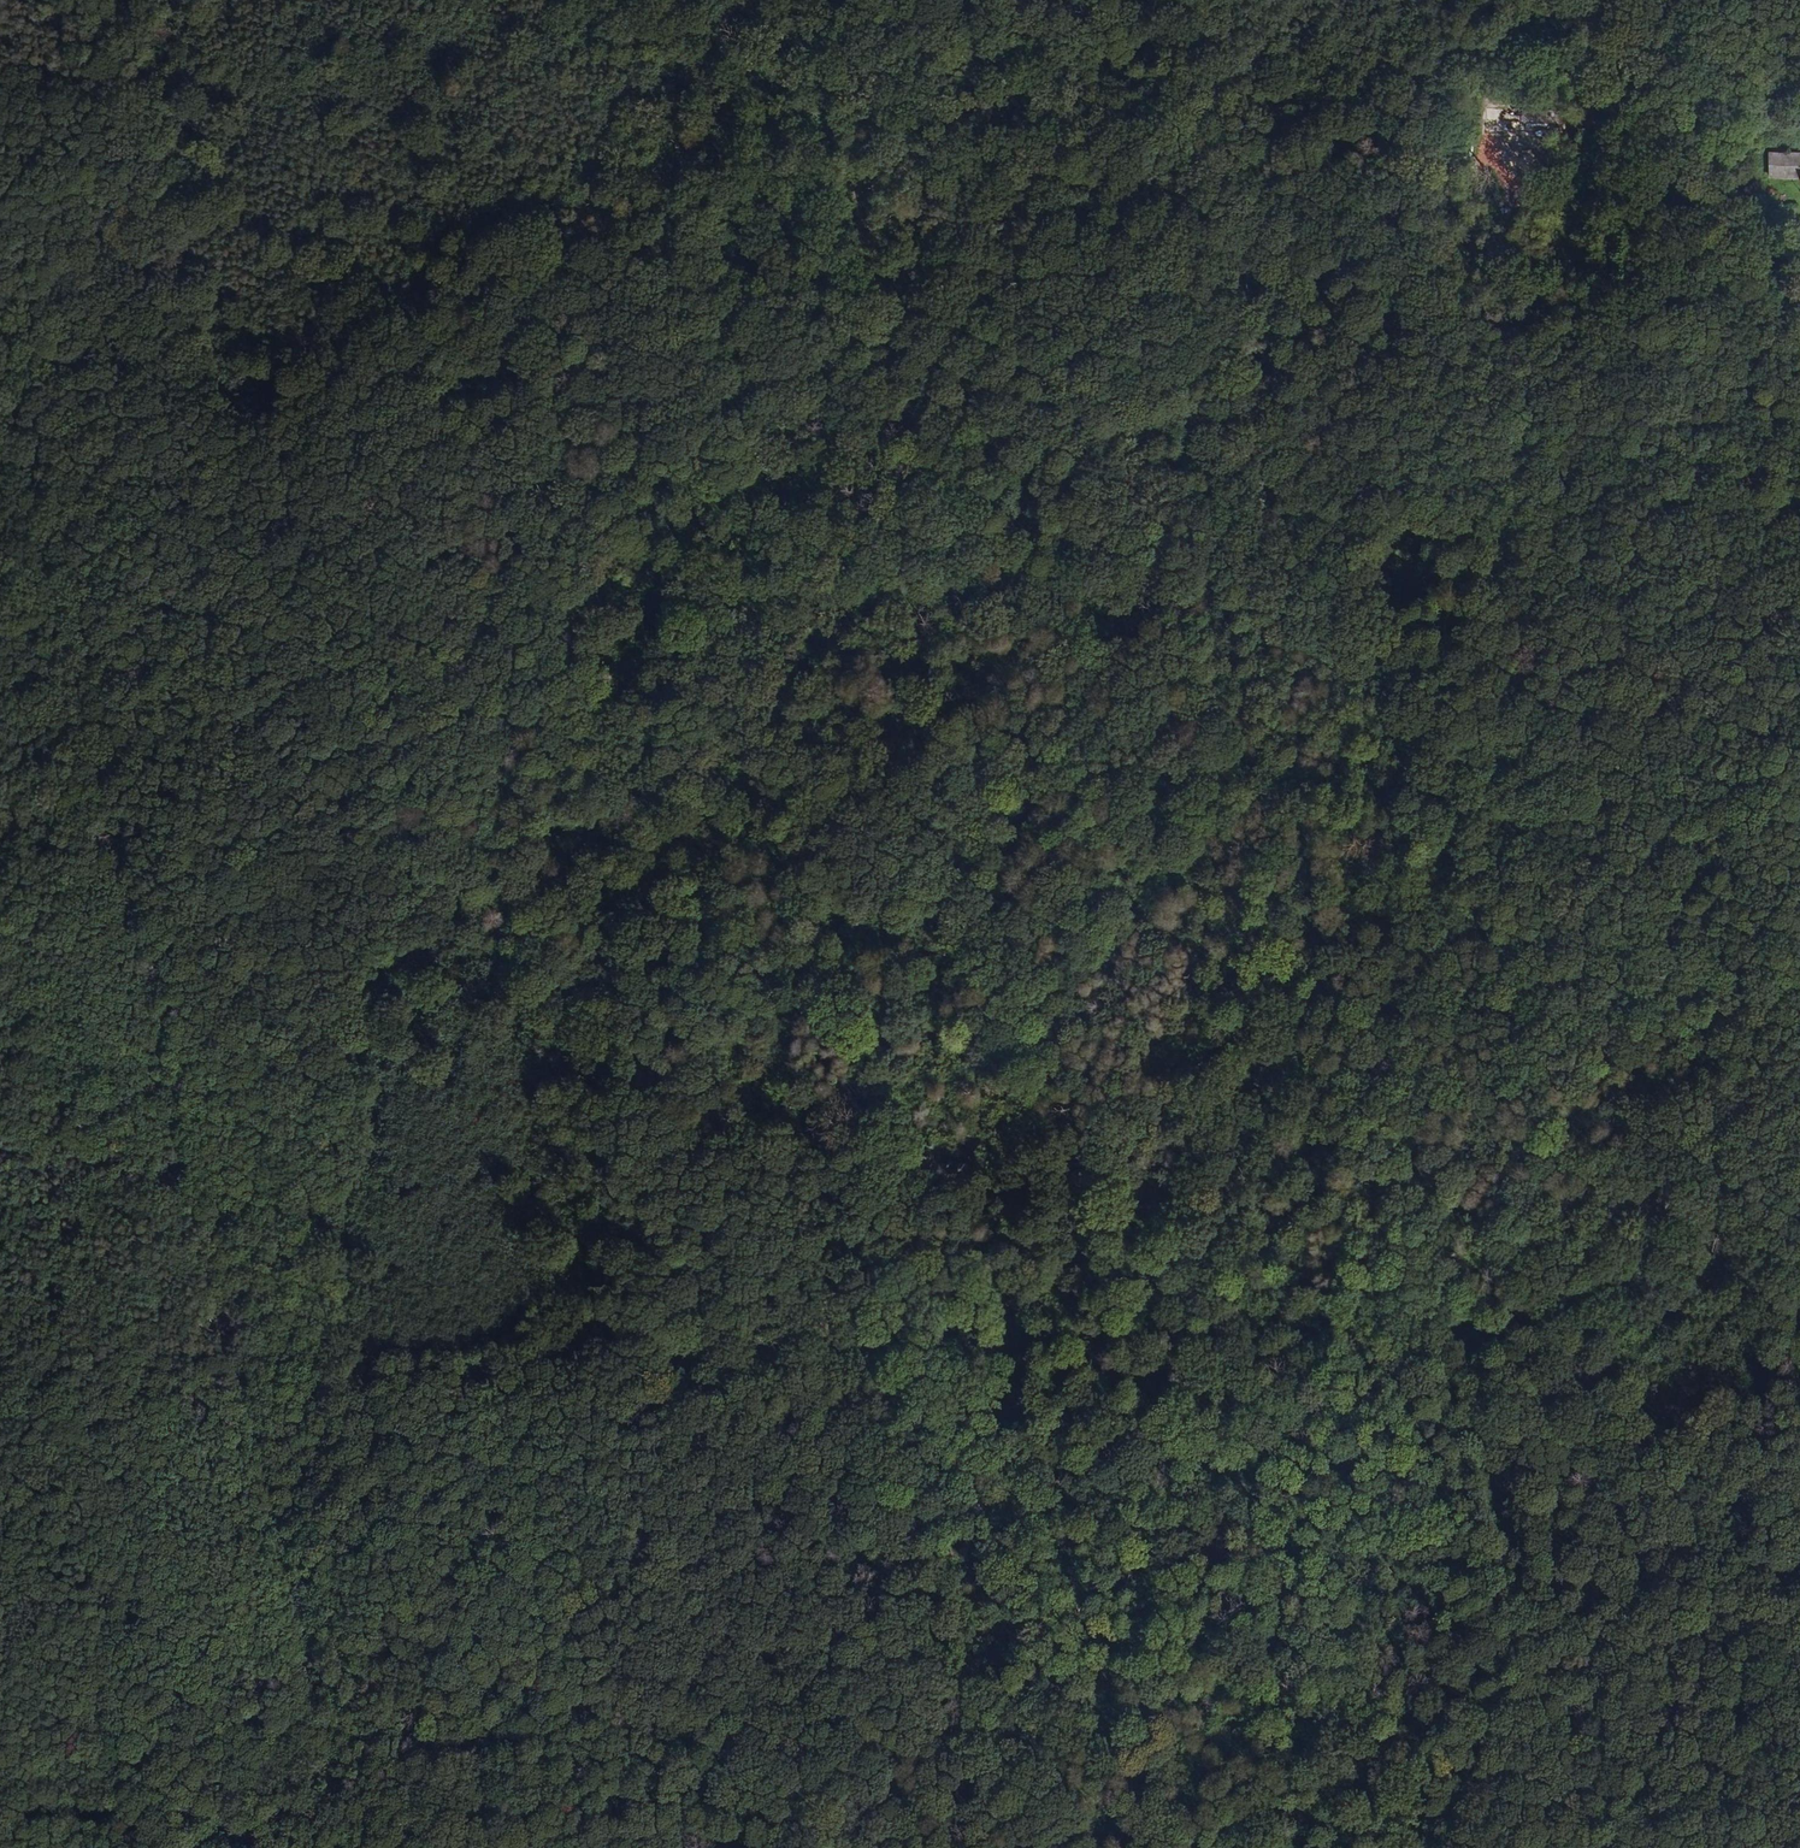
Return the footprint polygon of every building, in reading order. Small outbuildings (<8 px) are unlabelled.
[(1559,122),(1559,110),(1546,110),(1546,122),(1559,122)]
